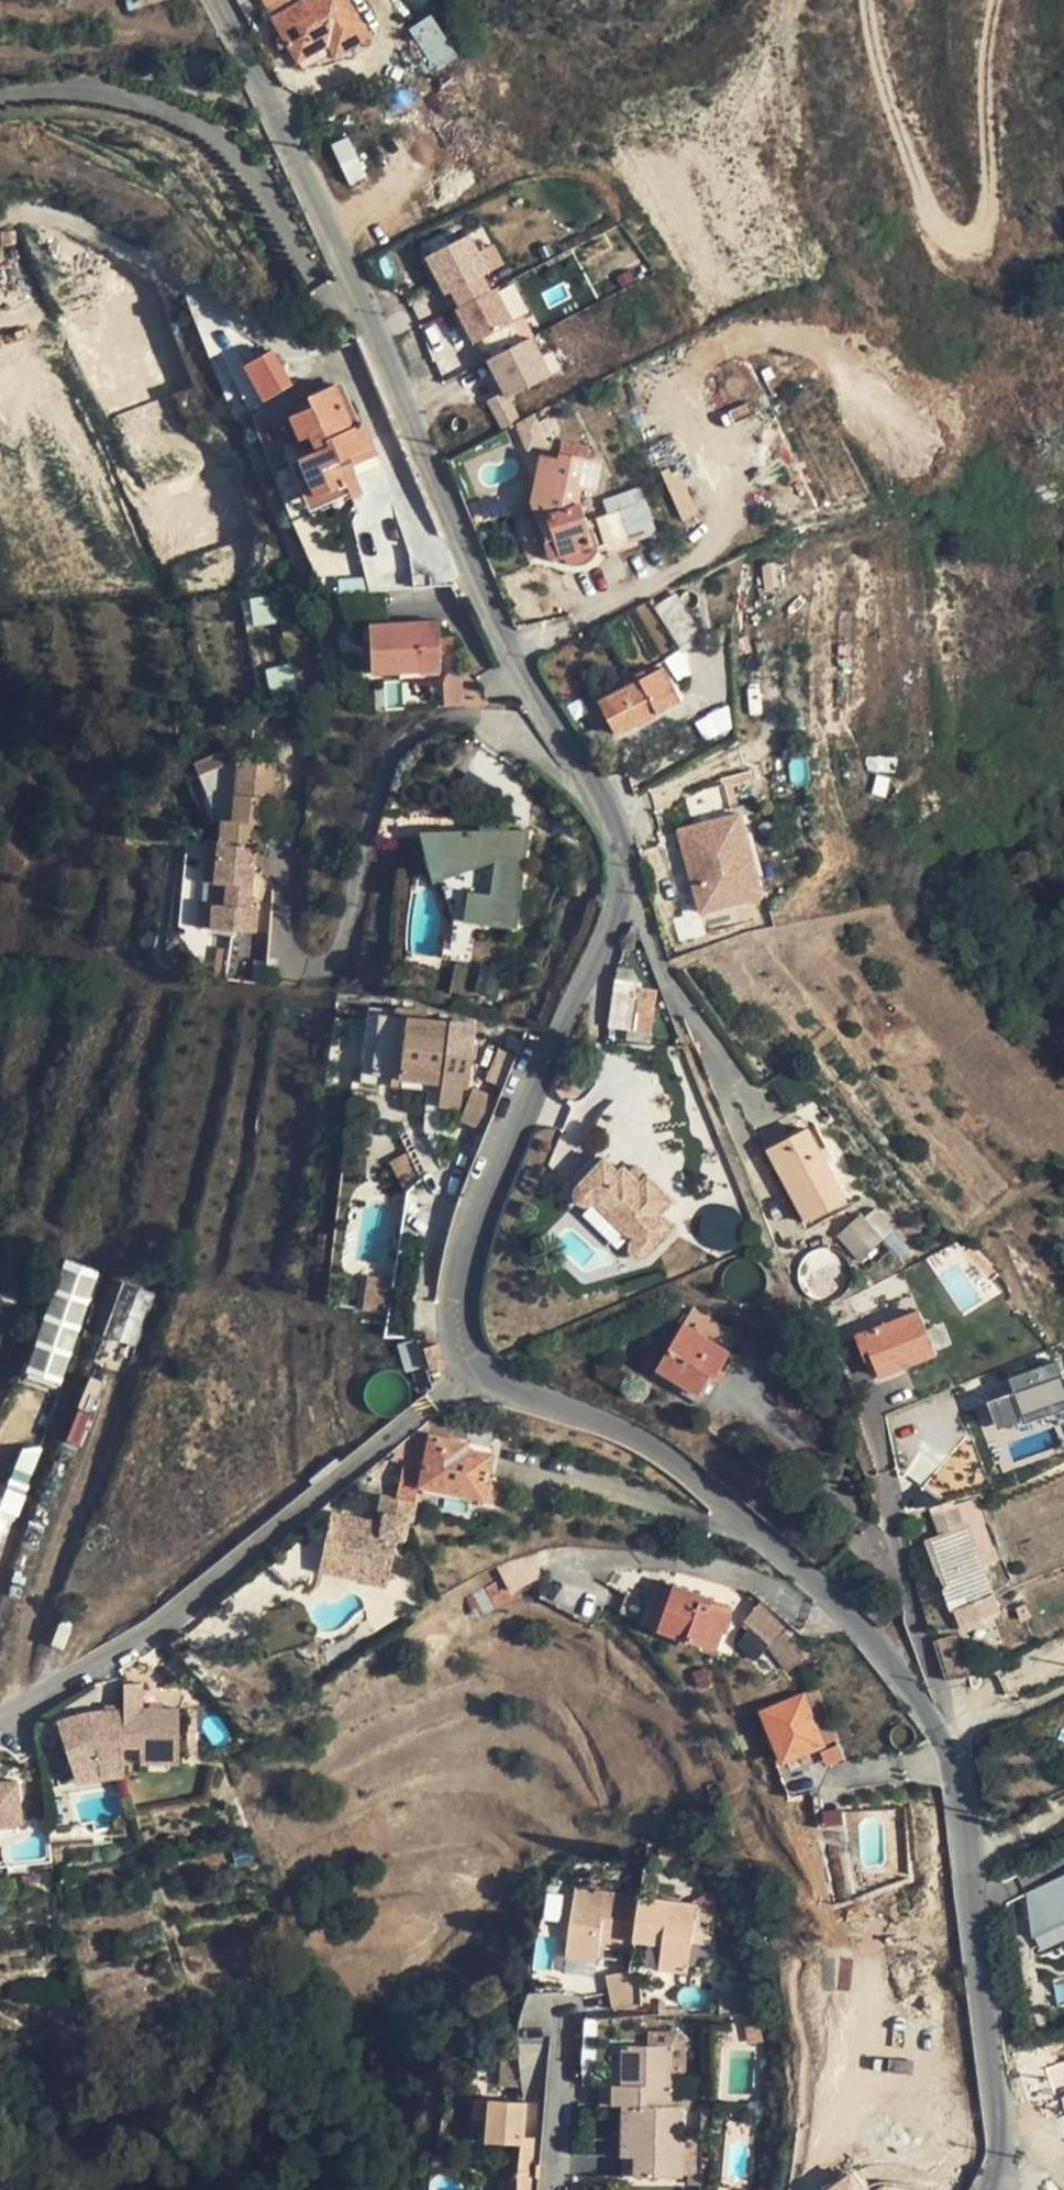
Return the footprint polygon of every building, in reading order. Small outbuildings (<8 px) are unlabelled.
[(272,17),(283,35),(287,43),(297,61),(328,43),(340,36),(347,48),(368,36),(347,0),(302,0),(294,5),(272,17)] [(430,14),(408,28),(435,69),(456,55),(430,14)] [(287,43),(283,35),(276,39),(280,47),(287,43)] [(340,36),(328,43),(332,49),(335,55),(347,48),(340,36)] [(328,43),(297,61),(301,67),(332,49),(328,43)] [(482,275),(503,264),(494,245),(479,253),(469,235),(424,258),(443,295),(451,291),(460,309),(457,310),(473,342),(513,321),(496,288),(490,291),(482,275)] [(514,319),(529,311),(513,283),(498,291),(514,319)] [(532,340),(490,361),(507,395),(550,374),(532,340)] [(291,384),(271,349),(244,364),(264,400),(291,384)] [(241,369),(230,375),(249,408),(260,402),(241,369)] [(332,385),(351,428),(359,424),(340,381),(332,385)] [(353,477),(352,473),(348,464),(374,452),(361,423),(359,424),(351,428),(332,385),(307,396),(311,406),(291,415),(301,438),(308,435),(315,450),(300,457),(315,493),(344,480),(353,477)] [(504,428),(518,417),(501,395),(488,406),(504,428)] [(536,419),(533,425),(533,427),(534,433),(535,435),(542,440),(545,441),(553,439),(555,437),(558,433),(560,428),(558,422),(555,418),(548,414),(542,415),(540,416),(536,419)] [(557,459),(540,455),(534,484),(531,501),(541,503),(547,519),(521,527),(523,532),(524,537),(528,547),(536,544),(554,538),(559,554),(591,543),(589,537),(576,498),(579,487),(594,491),(599,463),(585,460),(587,447),(561,442),(557,459)] [(348,464),(352,473),(378,462),(374,452),(348,464)] [(310,509),(315,493),(300,457),(290,461),(310,509)] [(344,480),(349,492),(351,497),(363,493),(356,476),(353,477),(344,480)] [(344,480),(315,493),(310,509),(349,492),(344,480)] [(534,484),(529,482),(525,493),(524,500),(531,501),(534,484)] [(605,501),(610,514),(619,511),(635,505),(629,491),(605,501)] [(521,509),(521,527),(547,519),(541,503),(531,501),(524,500),(521,509)] [(655,533),(645,502),(635,505),(619,511),(629,541),(655,533)] [(629,541),(619,511),(610,514),(597,518),(606,548),(629,541)] [(554,538),(536,544),(540,551),(549,558),(558,562),(569,566),(581,566),(589,562),(595,557),(596,554),(597,549),(597,545),(594,536),(589,537),(591,543),(559,554),(554,538)] [(703,638),(676,594),(658,605),(683,651),(703,638)] [(271,623),(269,610),(267,597),(251,599),(254,625),(271,623)] [(269,610),(271,623),(281,621),(279,609),(269,610)] [(438,622),(369,625),(371,673),(441,670),(440,654),(439,638),(438,622)] [(439,638),(440,654),(454,653),(453,637),(439,638)] [(265,669),(271,694),(296,688),(291,663),(265,669)] [(638,679),(597,700),(615,735),(680,701),(662,667),(645,675),(638,679)] [(643,670),(635,674),(638,679),(645,675),(643,670)] [(445,706),(488,704),(475,673),(444,675),(445,706)] [(193,763),(199,776),(239,759),(233,746),(193,763)] [(222,820),(221,840),(254,843),(254,833),(263,834),(266,797),(270,798),(274,763),(239,759),(233,821),(222,820)] [(698,916),(765,898),(742,811),(675,828),(698,916)] [(472,898),(469,921),(515,928),(527,836),(505,836),(505,829),(479,825),(479,832),(425,833),(435,873),(501,856),(495,901),(472,898)] [(254,843),(221,840),(207,839),(204,883),(212,884),(210,904),(208,928),(254,932),(257,908),(249,907),(254,843)] [(208,928),(210,904),(199,903),(197,928),(208,928)] [(482,966),(476,990),(493,995),(500,970),(482,966)] [(615,980),(638,984),(631,968),(617,966),(615,980)] [(609,1026),(625,1029),(651,1034),(654,1005),(656,990),(637,988),(638,984),(615,980),(609,1026)] [(666,1007),(654,1005),(651,1034),(675,1037),(671,1020),(666,1007)] [(395,1006),(394,1016),(423,1019),(425,1010),(395,1006)] [(373,1077),(391,1079),(427,1082),(442,1084),(443,1082),(468,1085),(483,1031),(451,1023),(451,1022),(423,1019),(394,1016),(380,1014),(373,1077)] [(650,1043),(651,1034),(625,1029),(624,1041),(650,1043)] [(427,1082),(391,1079),(390,1087),(426,1091),(427,1082)] [(470,1106),(460,1132),(484,1142),(494,1116),(470,1106)] [(830,1112),(823,1117),(828,1125),(836,1120),(830,1112)] [(808,1129),(790,1138),(794,1146),(773,1157),(809,1222),(847,1202),(827,1165),(819,1150),(808,1129)] [(794,1146),(790,1138),(769,1150),(773,1157),(794,1146)] [(828,1146),(819,1150),(827,1165),(836,1160),(828,1146)] [(420,1178),(408,1153),(390,1161),(406,1191),(420,1178)] [(645,1256),(672,1229),(658,1215),(671,1201),(646,1178),(639,1186),(627,1174),(622,1169),(617,1175),(603,1162),(576,1191),(575,1198),(578,1203),(587,1204),(593,1200),(634,1239),(632,1244),(631,1251),(634,1256),(638,1258),(641,1258),(645,1256)] [(639,1186),(646,1178),(634,1166),(627,1174),(639,1186)] [(883,1240),(862,1215),(838,1236),(860,1260),(883,1240)] [(68,1254),(0,1446),(0,1567),(106,1266),(68,1254)] [(367,1278),(361,1310),(388,1314),(394,1282),(367,1278)] [(137,1346),(153,1290),(121,1281),(104,1337),(137,1346)] [(696,1309),(685,1325),(727,1351),(737,1334),(696,1309)] [(920,1312),(858,1336),(864,1352),(871,1349),(874,1357),(881,1376),(936,1354),(920,1312)] [(712,1376),(716,1369),(727,1351),(685,1325),(658,1370),(696,1393),(707,1374),(712,1376)] [(617,1332),(610,1334),(614,1345),(621,1342),(617,1332)] [(416,1340),(401,1343),(412,1374),(426,1370),(416,1340)] [(437,1344),(424,1348),(430,1371),(444,1366),(437,1344)] [(871,1349),(864,1352),(867,1359),(874,1357),(871,1349)] [(1056,1362),(1009,1379),(1013,1393),(987,1402),(998,1431),(1063,1408),(1063,1383),(1056,1362)] [(716,1369),(712,1376),(721,1381),(725,1374),(716,1369)] [(696,1393),(658,1370),(655,1376),(693,1399),(696,1393)] [(434,1418),(430,1436),(466,1443),(465,1450),(492,1455),(497,1430),(434,1418)] [(430,1436),(423,1469),(419,1486),(478,1497),(483,1498),(487,1479),(492,1455),(465,1450),(466,1443),(430,1436)] [(396,1497),(415,1500),(417,1493),(419,1486),(423,1469),(404,1464),(396,1497)] [(487,1479),(483,1498),(506,1502),(510,1484),(487,1479)] [(478,1497),(419,1486),(417,1493),(477,1505),(478,1497)] [(396,1497),(383,1494),(379,1513),(384,1514),(382,1524),(333,1513),(321,1570),(385,1582),(394,1538),(403,1539),(407,1520),(412,1521),(415,1500),(396,1497)] [(966,1526),(972,1539),(991,1532),(985,1515),(980,1497),(958,1504),(966,1526)] [(966,1526),(925,1542),(936,1570),(938,1569),(944,1586),(942,1587),(951,1611),(953,1610),(960,1626),(978,1619),(974,1602),(982,1599),(974,1577),(984,1573),(988,1570),(987,1565),(1001,1558),(991,1532),(972,1539),(966,1526)] [(509,1590),(540,1578),(530,1555),(506,1565),(511,1579),(506,1581),(509,1590)] [(984,1573),(974,1577),(982,1599),(992,1595),(984,1573)] [(657,1580),(648,1603),(641,1623),(658,1629),(674,1586),(657,1580)] [(725,1614),(708,1608),(711,1599),(674,1586),(658,1629),(714,1649),(721,1630),(719,1629),(725,1614)] [(641,1623),(648,1603),(628,1595),(620,1614),(641,1623)] [(999,1611),(993,1595),(992,1595),(982,1599),(974,1602),(978,1619),(999,1611)] [(783,1629),(788,1624),(762,1601),(744,1621),(761,1637),(770,1644),(783,1629)] [(1031,1618),(1025,1604),(1017,1608),(1022,1620),(1031,1618)] [(730,1616),(725,1614),(719,1629),(721,1630),(724,1631),(730,1616)] [(806,1658),(783,1629),(770,1644),(761,1637),(757,1641),(765,1648),(767,1647),(787,1673),(806,1658)] [(968,1631),(934,1641),(945,1679),(981,1676),(968,1631)] [(178,1758),(178,1709),(145,1709),(143,1683),(124,1683),(124,1709),(124,1746),(140,1746),(140,1758),(178,1758)] [(817,1690),(803,1696),(824,1746),(838,1740),(817,1690)] [(763,1712),(783,1763),(824,1746),(803,1696),(763,1712)] [(895,1710),(890,1704),(884,1710),(888,1715),(895,1710)] [(79,1714),(56,1721),(75,1779),(85,1776),(97,1773),(110,1771),(124,1771),(124,1746),(124,1709),(103,1710),(79,1714)] [(85,1776),(75,1779),(76,1785),(124,1777),(124,1771),(110,1771),(97,1773),(85,1776)] [(18,1822),(24,1822),(18,1781),(0,1783),(0,1824),(18,1822)] [(1043,1795),(1048,1805),(1063,1797),(1063,1784),(1043,1795)] [(0,1824),(0,1836),(19,1833),(18,1822),(0,1824)] [(1025,1894),(1030,1941),(1063,1928),(1063,1875),(1025,1894)] [(566,1956),(597,1961),(600,1942),(602,1930),(634,1934),(639,1899),(575,1889),(566,1956)] [(639,1899),(634,1934),(633,1941),(662,1945),(658,1969),(688,1973),(697,1907),(639,1899)] [(699,1909),(694,1942),(709,1944),(712,1911),(699,1909)] [(602,1930),(600,1942),(632,1947),(633,1941),(634,1934),(602,1930)] [(566,1956),(565,1962),(597,1967),(597,1961),(566,1956)] [(606,1976),(613,2010),(641,2006),(638,1971),(606,1976)] [(756,2017),(746,2019),(751,2040),(760,2039),(756,2017)] [(671,2074),(686,2074),(687,2039),(678,2031),(649,2031),(649,2047),(672,2048),(671,2074)] [(617,2106),(622,2106),(633,2106),(670,2105),(671,2074),(672,2048),(649,2047),(624,2047),(623,2085),(618,2085),(617,2106)] [(521,2087),(517,2061),(502,2060),(500,2085),(521,2087)] [(521,2145),(522,2137),(525,2102),(489,2099),(485,2142),(521,2145)] [(683,2105),(670,2105),(633,2106),(634,2156),(634,2177),(683,2177),(683,2175),(683,2135),(683,2105)] [(622,2156),(634,2156),(633,2106),(622,2106),(622,2156)] [(683,2175),(689,2175),(700,2175),(700,2134),(683,2135),(683,2175)] [(518,2171),(534,2172),(537,2138),(522,2137),(521,2145),(518,2171)] [(534,2172),(518,2171),(516,2189),(533,2189),(534,2172)] [(856,2172),(829,2189),(868,2189),(856,2172)] [(703,2175),(700,2175),(689,2175),(689,2185),(703,2185),(703,2175)]
